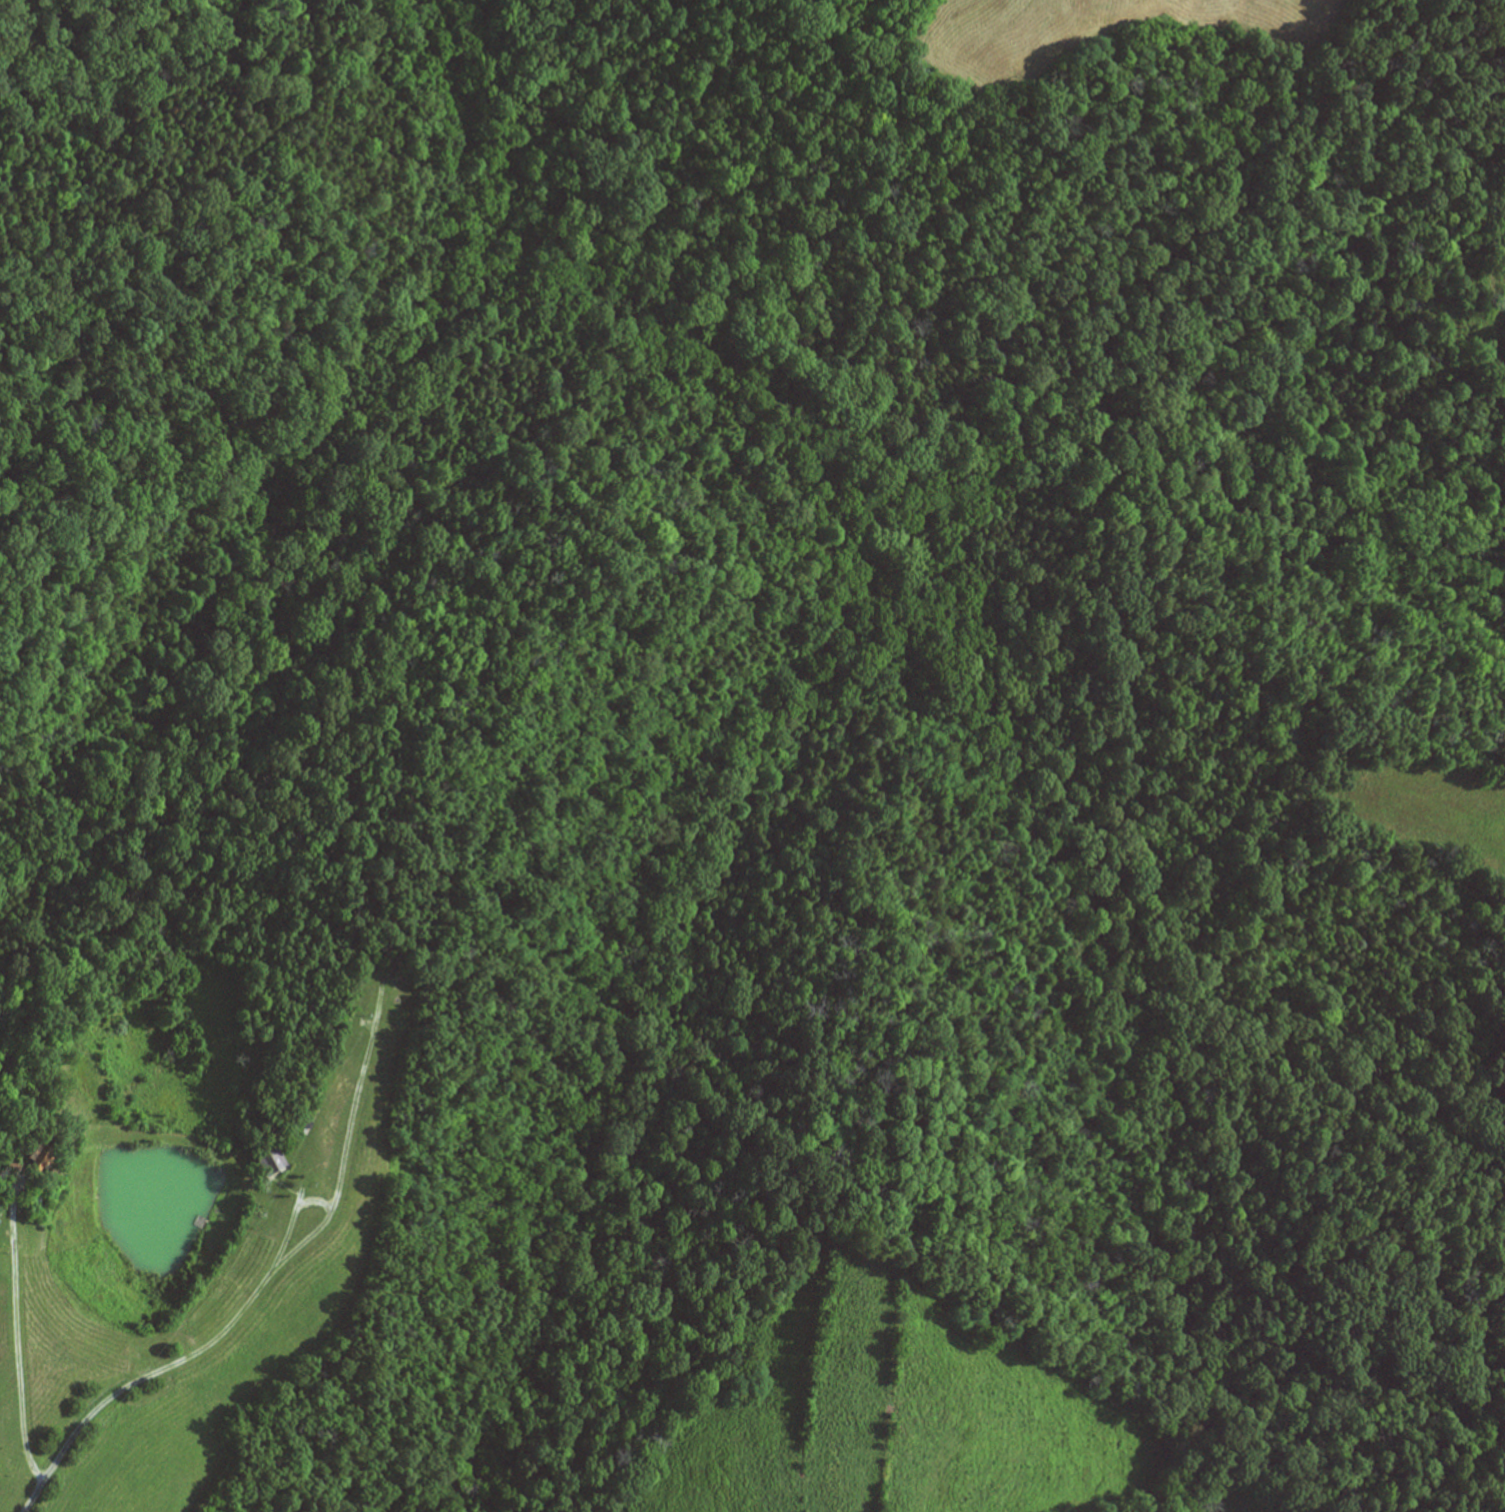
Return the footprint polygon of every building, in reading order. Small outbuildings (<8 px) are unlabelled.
[(258,1158),(270,1178),(290,1165),(278,1145),(258,1158)]
